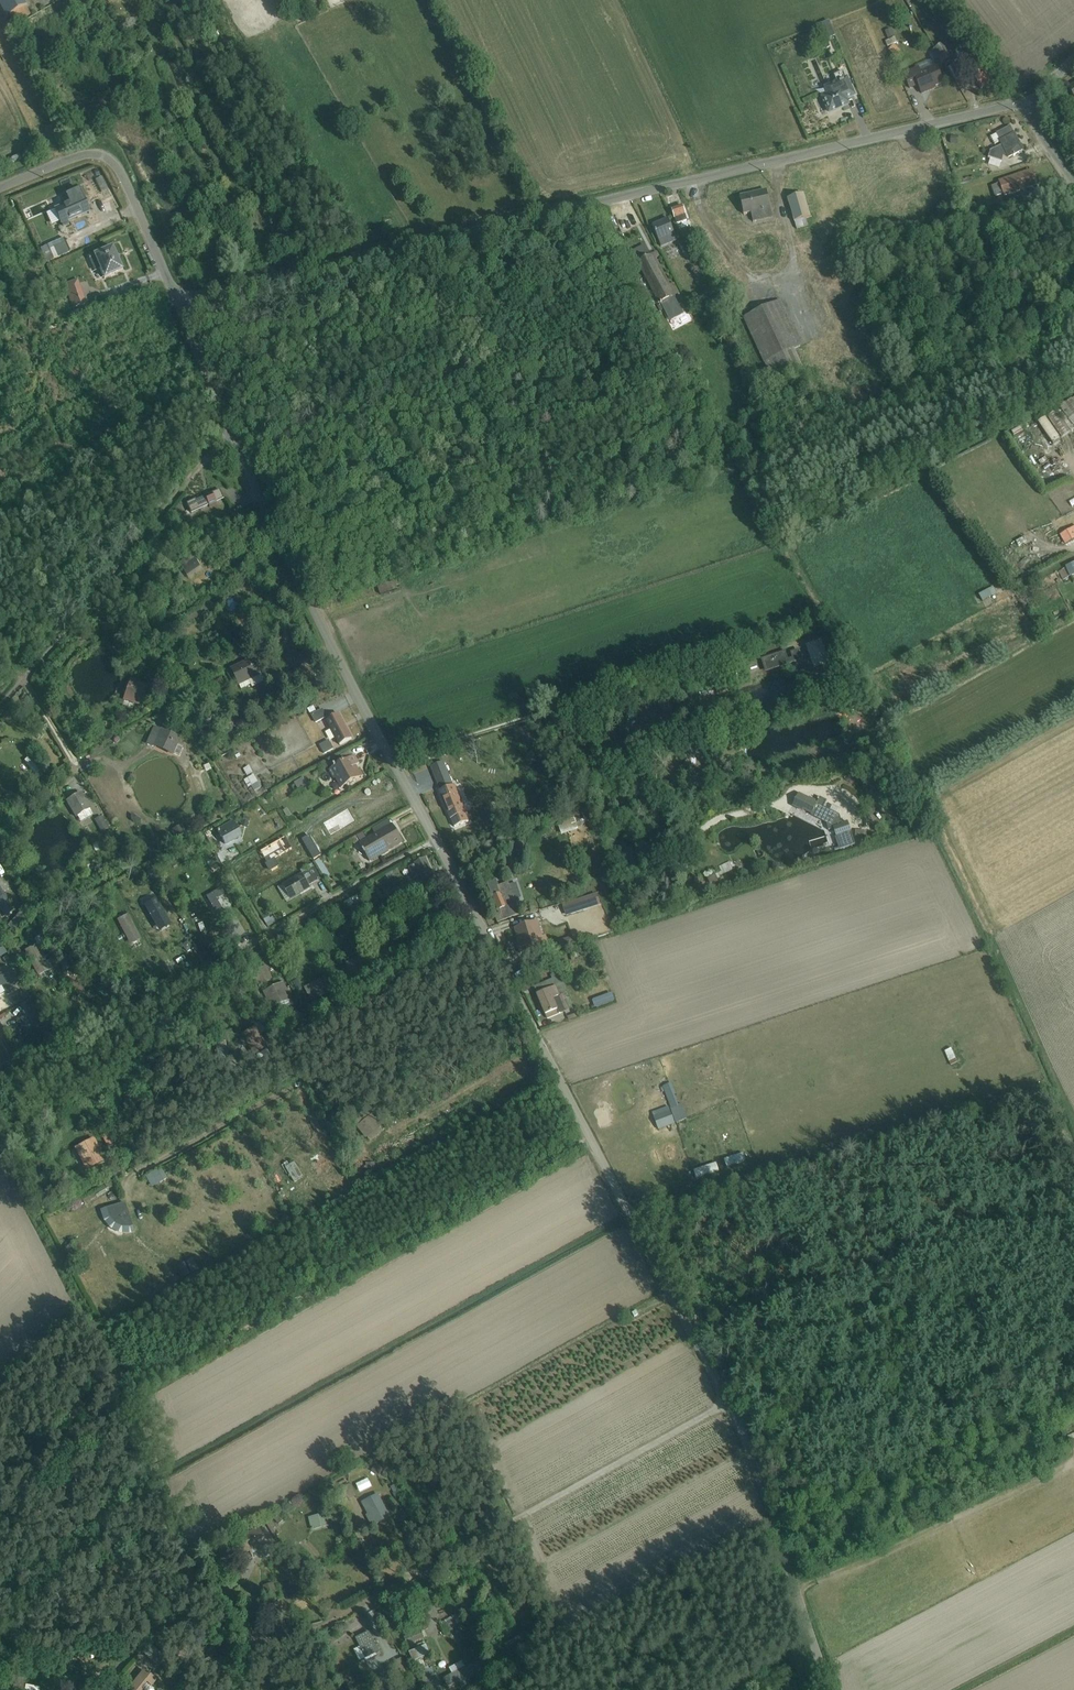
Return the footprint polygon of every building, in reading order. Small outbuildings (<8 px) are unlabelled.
[(26,7),(23,0),(0,0),(0,6),(6,17),(9,16),(25,7),(26,7)] [(829,21),(822,24),(825,32),(832,29),(829,21)] [(895,38),(885,42),(887,47),(897,43),(895,38)] [(942,43),(931,51),(937,60),(938,59),(942,64),(952,57),(942,43)] [(894,57),(899,52),(893,46),(889,51),(894,57)] [(991,83),(971,58),(965,63),(975,76),(972,78),(982,90),(991,83)] [(935,87),(944,84),(936,66),(921,73),(919,68),(904,74),(910,89),(918,86),(922,95),(936,89),(935,87)] [(833,94),(823,98),(830,112),(848,104),(846,99),(854,96),(847,79),(844,72),(834,76),(838,83),(829,87),(833,94)] [(995,145),(1000,143),(1002,146),(990,152),(988,158),(1002,163),(1004,156),(1007,158),(1008,158),(1013,156),(1014,157),(1015,156),(1015,155),(1022,151),(1010,127),(997,134),(997,135),(991,138),(995,145)] [(999,182),(999,184),(991,187),(995,197),(1003,195),(1004,197),(1038,185),(1033,170),(999,182)] [(751,214),(753,223),(773,218),(767,192),(765,192),(761,193),(759,194),(759,193),(751,195),(740,198),(744,216),(751,214)] [(672,195),(666,197),(669,207),(676,205),(672,195)] [(797,230),(808,227),(806,219),(811,218),(804,195),(788,199),(797,230)] [(88,212),(89,214),(84,203),(82,204),(80,199),(61,207),(61,208),(55,210),(55,211),(60,223),(61,224),(88,212)] [(965,212),(976,209),(975,204),(964,207),(965,212)] [(672,210),(678,230),(689,227),(682,207),(672,210)] [(55,211),(46,215),(51,227),(60,223),(55,211)] [(653,226),(662,248),(677,241),(668,220),(653,226)] [(64,238),(39,250),(46,264),(70,252),(64,238)] [(686,246),(684,242),(679,245),(684,254),(689,252),(686,246)] [(644,245),(631,252),(660,305),(661,304),(671,321),(684,314),(675,297),(680,294),(674,284),(670,286),(656,259),(660,257),(657,253),(651,257),(644,245)] [(94,272),(99,270),(104,279),(123,271),(112,248),(88,258),(94,272)] [(77,280),(63,285),(72,309),(86,303),(77,280)] [(802,346),(781,301),(743,318),(775,386),(805,372),(794,350),(802,346)] [(1047,417),(1062,438),(1073,429),(1073,398),(1059,408),(1060,409),(1047,417)] [(195,500),(186,504),(191,514),(223,500),(219,490),(196,501),(195,500)] [(157,546),(163,552),(167,548),(162,542),(157,546)] [(184,559),(178,563),(189,578),(202,569),(193,556),(186,560),(184,559)] [(1059,572),(1063,580),(1073,575),(1073,563),(1059,572)] [(399,580),(360,592),(363,600),(380,594),(381,597),(398,591),(397,587),(401,586),(399,580)] [(979,595),(982,602),(992,596),(997,594),(993,587),(989,589),(989,587),(986,588),(987,591),(979,595)] [(141,591),(135,596),(140,602),(146,597),(141,591)] [(785,652),(761,660),(766,673),(802,660),(799,650),(791,653),(792,659),(788,660),(785,652)] [(241,690),(251,685),(252,688),(264,682),(253,659),(231,670),(239,686),(240,686),(241,690)] [(123,700),(141,706),(148,686),(130,680),(123,700)] [(290,701),(295,709),(309,700),(303,692),(290,701)] [(676,700),(663,706),(668,718),(674,716),(672,711),(680,708),(676,700)] [(314,707),(308,710),(315,724),(327,718),(323,709),(317,713),(314,707)] [(172,717),(166,711),(159,718),(165,724),(172,717)] [(339,715),(326,721),(339,746),(352,740),(339,715)] [(167,725),(154,719),(151,723),(165,729),(167,725)] [(88,737),(102,730),(99,725),(85,732),(88,737)] [(173,756),(174,754),(179,756),(183,748),(177,745),(180,738),(161,729),(154,726),(146,744),(153,747),(173,756)] [(331,731),(326,733),(330,742),(335,739),(331,731)] [(329,741),(320,746),(324,755),(334,750),(329,741)] [(350,751),(341,756),(344,762),(354,757),(350,751)] [(184,754),(181,761),(188,765),(192,758),(184,754)] [(30,756),(24,760),(38,778),(44,774),(30,756)] [(329,771),(333,778),(334,778),(341,789),(364,776),(361,771),(357,774),(353,767),(359,764),(355,756),(354,757),(344,762),(329,771)] [(249,765),(243,769),(247,776),(253,773),(249,765)] [(446,779),(455,774),(452,768),(443,773),(446,779)] [(254,775),(248,779),(244,781),(248,788),(251,786),(254,792),(261,788),(258,783),(254,775)] [(26,778),(16,784),(21,792),(31,786),(26,778)] [(303,779),(295,784),(298,790),(307,785),(303,779)] [(455,786),(439,792),(455,828),(469,822),(455,786)] [(289,787),(279,793),(282,798),(292,793),(289,787)] [(81,822),(93,815),(89,809),(90,809),(80,793),(67,802),(76,817),(77,816),(81,822)] [(799,793),(792,808),(803,813),(804,811),(812,815),(811,816),(827,825),(829,831),(834,830),(836,838),(835,838),(839,849),(834,850),(835,852),(855,845),(848,822),(843,824),(840,816),(824,808),(827,802),(826,801),(820,798),(818,802),(809,797),(809,798),(799,793)] [(485,811),(496,808),(494,801),(483,805),(485,811)] [(339,815),(322,824),(331,841),(348,831),(339,815)] [(109,827),(102,816),(94,820),(101,832),(109,827)] [(575,819),(558,824),(562,836),(579,830),(575,819)] [(233,820),(217,829),(226,846),(242,837),(233,820)] [(372,829),(376,836),(392,826),(389,820),(372,829)] [(173,831),(171,832),(174,838),(187,831),(183,823),(172,830),(173,831)] [(393,826),(392,826),(376,836),(367,841),(361,844),(360,845),(370,862),(403,843),(393,826)] [(865,831),(856,830),(855,838),(864,839),(865,831)] [(363,833),(344,844),(347,849),(360,842),(361,844),(367,841),(363,833)] [(295,850),(289,853),(292,859),(298,856),(295,850)] [(117,853),(123,865),(128,862),(122,851),(117,853)] [(321,858),(315,862),(326,879),(331,875),(323,863),(324,862),(321,858)] [(206,864),(212,873),(218,868),(212,860),(206,864)] [(426,860),(409,867),(415,880),(421,877),(426,888),(431,885),(429,880),(434,877),(426,860)] [(723,865),(714,869),(721,884),(737,877),(730,861),(726,863),(727,864),(723,865)] [(311,864),(301,871),(302,874),(313,867),(311,864)] [(321,879),(314,866),(313,867),(302,874),(279,887),(285,898),(287,897),(301,889),(303,893),(310,889),(309,886),(321,879)] [(713,891),(721,887),(716,876),(707,880),(713,891)] [(497,880),(487,884),(492,897),(493,897),(500,894),(498,887),(499,886),(497,880)] [(519,914),(515,901),(521,898),(516,884),(510,886),(509,883),(499,886),(498,887),(500,894),(493,897),(501,915),(496,917),(498,923),(519,914)] [(1,910),(2,911),(2,912),(4,916),(13,910),(0,887),(0,909),(1,910)] [(279,887),(278,888),(286,903),(303,893),(301,889),(287,897),(285,898),(279,887)] [(224,895),(220,888),(206,897),(216,913),(222,909),(216,900),(224,895)] [(349,905),(361,898),(356,891),(344,898),(349,905)] [(597,894),(563,904),(566,915),(601,905),(597,894)] [(156,898),(144,905),(159,932),(172,925),(156,898)] [(23,911),(9,923),(15,930),(29,918),(23,911)] [(269,912),(262,917),(267,926),(275,922),(269,912)] [(130,915),(118,920),(129,945),(141,940),(130,915)] [(522,954),(548,946),(540,921),(514,929),(522,954)] [(561,949),(574,946),(571,937),(559,940),(561,949)] [(190,939),(184,943),(189,949),(195,945),(190,939)] [(52,952),(57,949),(61,947),(57,941),(54,943),(49,946),(52,952)] [(50,969),(37,944),(24,951),(37,976),(40,975),(41,977),(50,971),(49,970),(50,969)] [(273,979),(267,966),(255,972),(246,976),(252,988),(260,984),(273,979)] [(2,986),(6,993),(12,989),(11,987),(19,982),(11,969),(4,973),(1,968),(0,968),(0,988),(2,986)] [(332,999),(338,996),(327,977),(305,988),(311,1002),(328,993),(332,999)] [(558,987),(538,996),(547,1020),(573,1009),(560,979),(556,981),(558,987)] [(303,989),(298,980),(293,982),(297,991),(303,989)] [(535,989),(538,996),(558,987),(556,981),(535,989)] [(290,996),(292,994),(290,989),(287,990),(284,983),(264,992),(272,1009),(279,1006),(282,1012),(295,1006),(290,996)] [(23,991),(11,998),(15,1005),(27,998),(23,991)] [(612,994),(592,1001),(595,1008),(596,1008),(596,1009),(614,1002),(612,994)] [(26,1003),(16,1008),(19,1014),(29,1009),(26,1003)] [(10,1010),(2,1015),(5,1020),(13,1016),(10,1010)] [(34,1012),(20,1019),(26,1031),(40,1024),(34,1012)] [(245,1037),(241,1040),(245,1048),(249,1046),(255,1056),(269,1048),(257,1027),(243,1035),(245,1037)] [(233,1052),(228,1053),(227,1048),(226,1049),(225,1042),(216,1043),(217,1050),(215,1050),(218,1068),(230,1066),(228,1057),(233,1057),(233,1052)] [(945,1052),(951,1067),(958,1064),(952,1049),(945,1052)] [(252,1080),(237,1087),(240,1093),(255,1086),(252,1080)] [(676,1124),(688,1119),(682,1104),(678,1105),(675,1096),(676,1095),(672,1084),(663,1087),(663,1088),(661,1089),(663,1093),(665,1092),(671,1108),(676,1124)] [(659,1130),(675,1124),(669,1109),(668,1107),(652,1113),(653,1116),(659,1130)] [(357,1128),(367,1139),(368,1138),(371,1143),(384,1132),(381,1128),(382,1127),(372,1116),(367,1109),(353,1121),(358,1127),(357,1128)] [(74,1148),(87,1171),(106,1160),(93,1138),(74,1148)] [(744,1153),(724,1159),(727,1167),(746,1161),(744,1153)] [(288,1162),(284,1164),(282,1166),(289,1178),(291,1177),(294,1183),(304,1178),(295,1163),(290,1166),(288,1162)] [(717,1164),(694,1171),(696,1179),(719,1171),(717,1164)] [(152,1188),(167,1179),(160,1169),(146,1178),(152,1188)] [(113,1182),(82,1201),(85,1205),(116,1186),(113,1182)] [(125,1203),(106,1209),(109,1218),(114,1224),(110,1229),(120,1234),(134,1233),(125,1203)] [(192,1258),(185,1262),(191,1273),(198,1270),(192,1258)] [(184,1263),(178,1266),(184,1277),(190,1274),(184,1263)] [(376,1465),(371,1471),(379,1476),(383,1470),(376,1465)] [(368,1478),(356,1484),(360,1492),(372,1486),(368,1478)] [(341,1494),(339,1496),(341,1501),(348,1497),(350,1500),(357,1497),(350,1484),(339,1490),(341,1494)] [(366,1516),(372,1527),(390,1518),(378,1494),(362,1503),(368,1515),(366,1516)] [(324,1507),(317,1509),(319,1516),(318,1516),(309,1518),(312,1531),(330,1527),(327,1514),(326,1514),(324,1507)] [(275,1520),(279,1525),(285,1520),(281,1515),(275,1520)] [(271,1520),(266,1523),(276,1540),(279,1538),(277,1535),(279,1534),(271,1520)] [(338,1520),(330,1522),(333,1532),(341,1530),(338,1520)] [(257,1553),(258,1552),(257,1550),(266,1546),(259,1529),(229,1541),(235,1558),(249,1552),(250,1555),(253,1554),(256,1552),(257,1553)] [(274,1583),(263,1586),(266,1596),(277,1593),(274,1583)] [(446,1623),(445,1623),(447,1627),(443,1630),(445,1634),(453,1630),(452,1628),(461,1624),(458,1617),(457,1618),(456,1615),(445,1621),(446,1623)] [(405,1637),(409,1645),(424,1639),(421,1630),(405,1637)] [(376,1655),(379,1653),(369,1633),(357,1639),(361,1647),(367,1659),(368,1660),(377,1656),(376,1655)] [(175,1648),(166,1641),(165,1643),(158,1636),(154,1640),(161,1647),(162,1647),(169,1654),(175,1648)] [(253,1640),(236,1649),(240,1656),(257,1647),(253,1640)] [(161,1655),(152,1644),(150,1646),(144,1652),(157,1667),(165,1659),(167,1658),(163,1654),(161,1655)] [(419,1660),(430,1655),(426,1646),(411,1653),(411,1655),(405,1658),(394,1663),(405,1686),(415,1681),(418,1689),(442,1689),(436,1673),(434,1674),(432,1668),(429,1669),(429,1667),(426,1668),(424,1661),(420,1663),(419,1660)] [(366,1659),(367,1659),(361,1647),(354,1651),(360,1662),(365,1659),(366,1659)] [(258,1650),(240,1659),(246,1669),(264,1660),(258,1650)] [(444,1679),(448,1688),(459,1682),(462,1688),(468,1685),(464,1679),(482,1669),(478,1661),(466,1667),(462,1662),(450,1669),(453,1674),(444,1679)] [(143,1670),(127,1689),(128,1689),(154,1689),(152,1687),(157,1681),(143,1670)]
